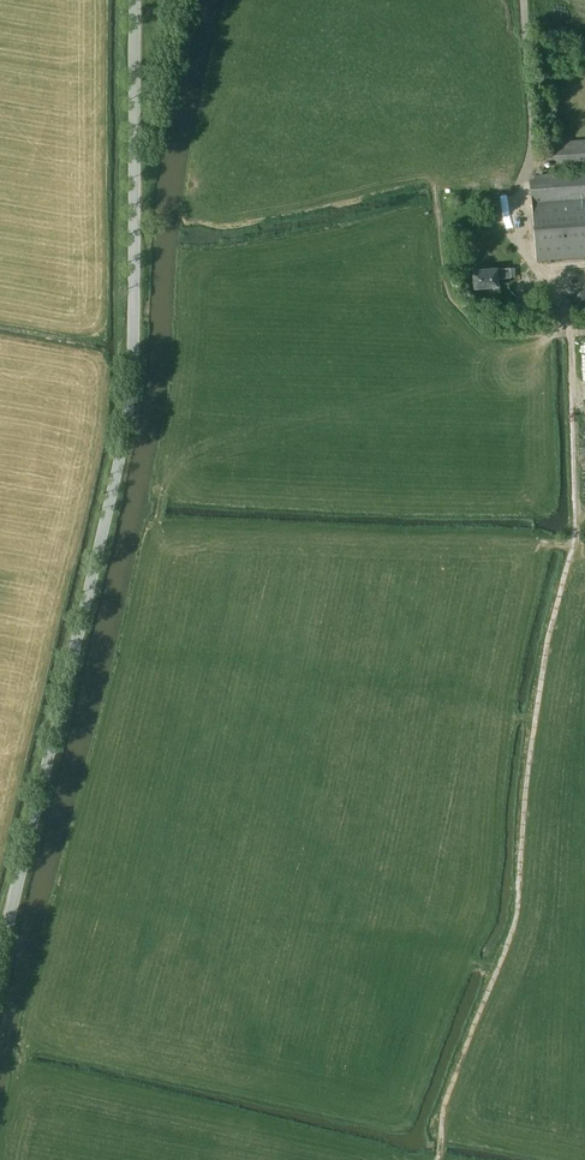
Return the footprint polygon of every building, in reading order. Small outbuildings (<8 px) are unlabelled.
[(580,166),(584,166),(584,139),(550,142),(551,168),(565,167),(565,173),(535,175),(535,178),(530,179),(537,259),(584,255),(584,172),(581,172),(580,166)] [(498,268),(496,265),(474,267),(475,286),(500,284),(500,277),(512,276),(511,267),(498,268)] [(523,281),(530,281),(530,273),(522,273),(523,281)]
